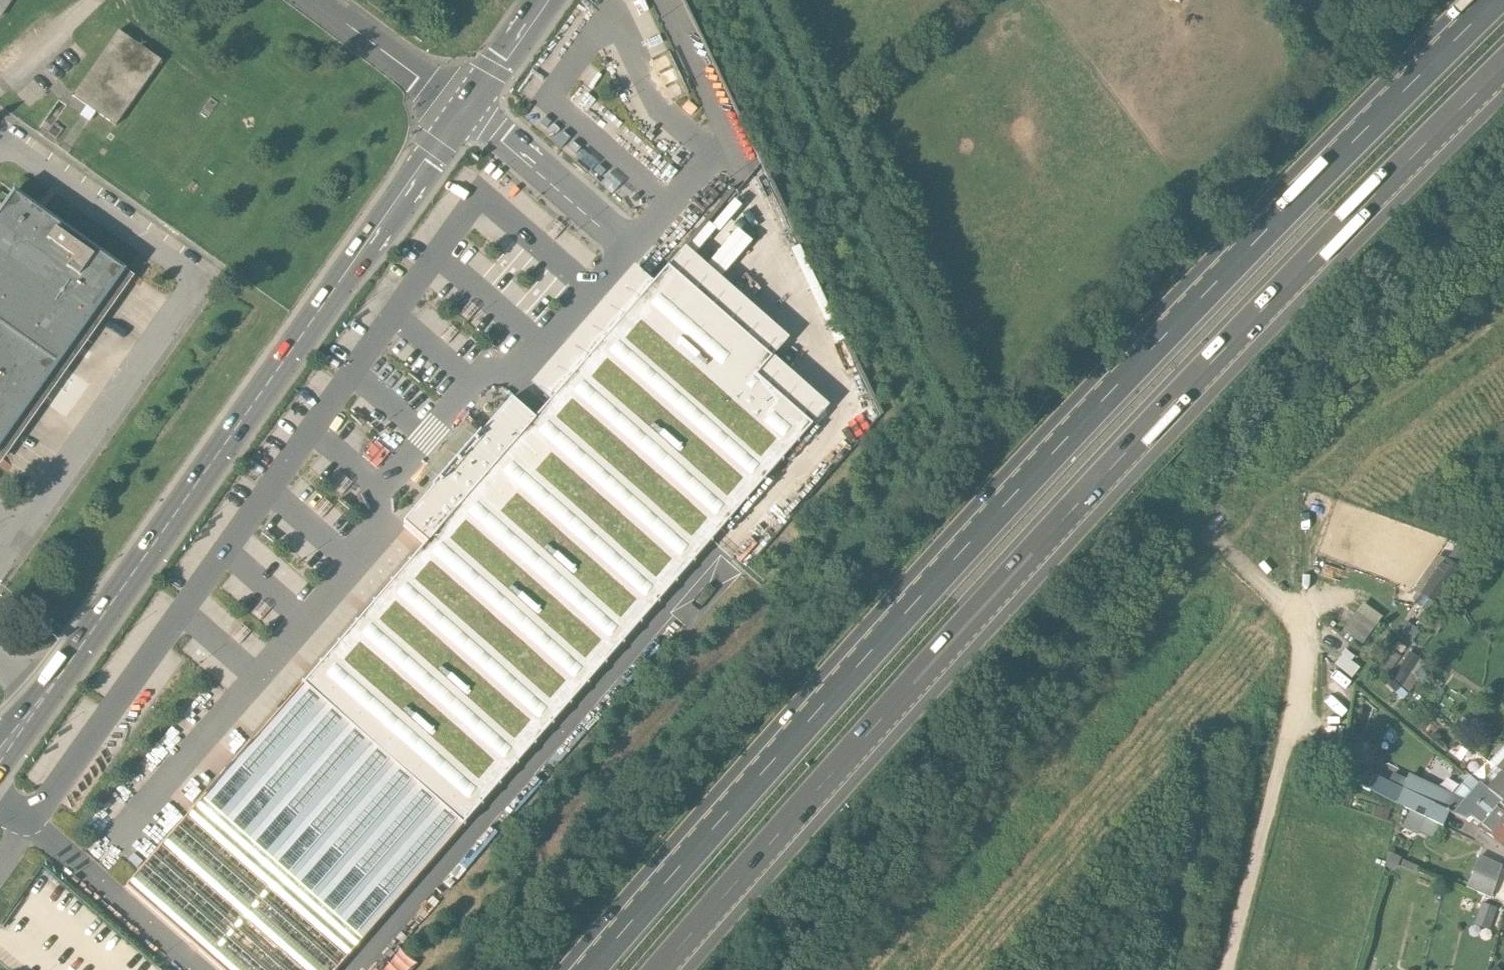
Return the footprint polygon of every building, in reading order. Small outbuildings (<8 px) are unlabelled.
[(0,20),(14,0),(0,0),(0,20)] [(123,34),(76,101),(116,129),(162,61),(123,34)] [(16,190),(0,213),(0,464),(0,465),(136,276),(16,190)] [(136,884),(235,969),(340,969),(812,429),(758,381),(775,361),(673,272),(607,348),(541,423),(528,412),(515,400),(462,462),(408,523),(432,544),(244,760),(136,884)] [(1459,543),(1448,558),(1462,568),(1473,553),(1459,543)] [(1412,588),(1421,594),(1446,557),(1436,554),(1412,588)] [(1446,557),(1421,594),(1437,604),(1462,568),(1448,558),(1446,557)] [(1376,625),(1357,611),(1343,630),(1363,644),(1376,625)] [(1405,647),(1398,642),(1394,647),(1401,653),(1405,647)] [(1347,648),(1334,664),(1351,678),(1360,667),(1351,660),(1355,655),(1347,648)] [(1420,658),(1409,651),(1393,678),(1404,684),(1420,658)] [(1413,687),(1407,682),(1403,687),(1409,692),(1413,687)] [(1408,693),(1396,684),(1391,690),(1403,699),(1408,693)] [(1496,767),(1503,758),(1503,746),(1490,761),(1496,767)] [(1403,788),(1409,774),(1389,764),(1379,765),(1374,774),(1403,788)] [(1503,772),(1489,788),(1503,801),(1501,804),(1503,807),(1503,772)] [(1451,811),(1453,813),(1465,799),(1410,773),(1409,774),(1403,788),(1451,811)] [(1451,811),(1403,788),(1374,774),(1367,788),(1400,804),(1426,817),(1441,824),(1444,826),(1451,811)] [(1472,815),(1483,824),(1501,804),(1503,801),(1489,788),(1480,781),(1465,799),(1453,813),(1468,820),(1472,815)] [(1426,817),(1400,804),(1391,826),(1400,830),(1407,816),(1423,824),(1426,817)] [(1501,804),(1483,824),(1479,828),(1503,850),(1503,807),(1501,804)] [(1434,838),(1441,824),(1426,817),(1423,824),(1419,831),(1434,838)] [(1402,858),(1391,852),(1385,865),(1396,870),(1399,864),(1402,858)] [(1479,857),(1466,886),(1495,899),(1503,879),(1503,868),(1479,857)] [(1420,866),(1402,858),(1399,864),(1417,873),(1420,866)] [(1497,908),(1482,902),(1474,925),(1489,930),(1497,908)]
